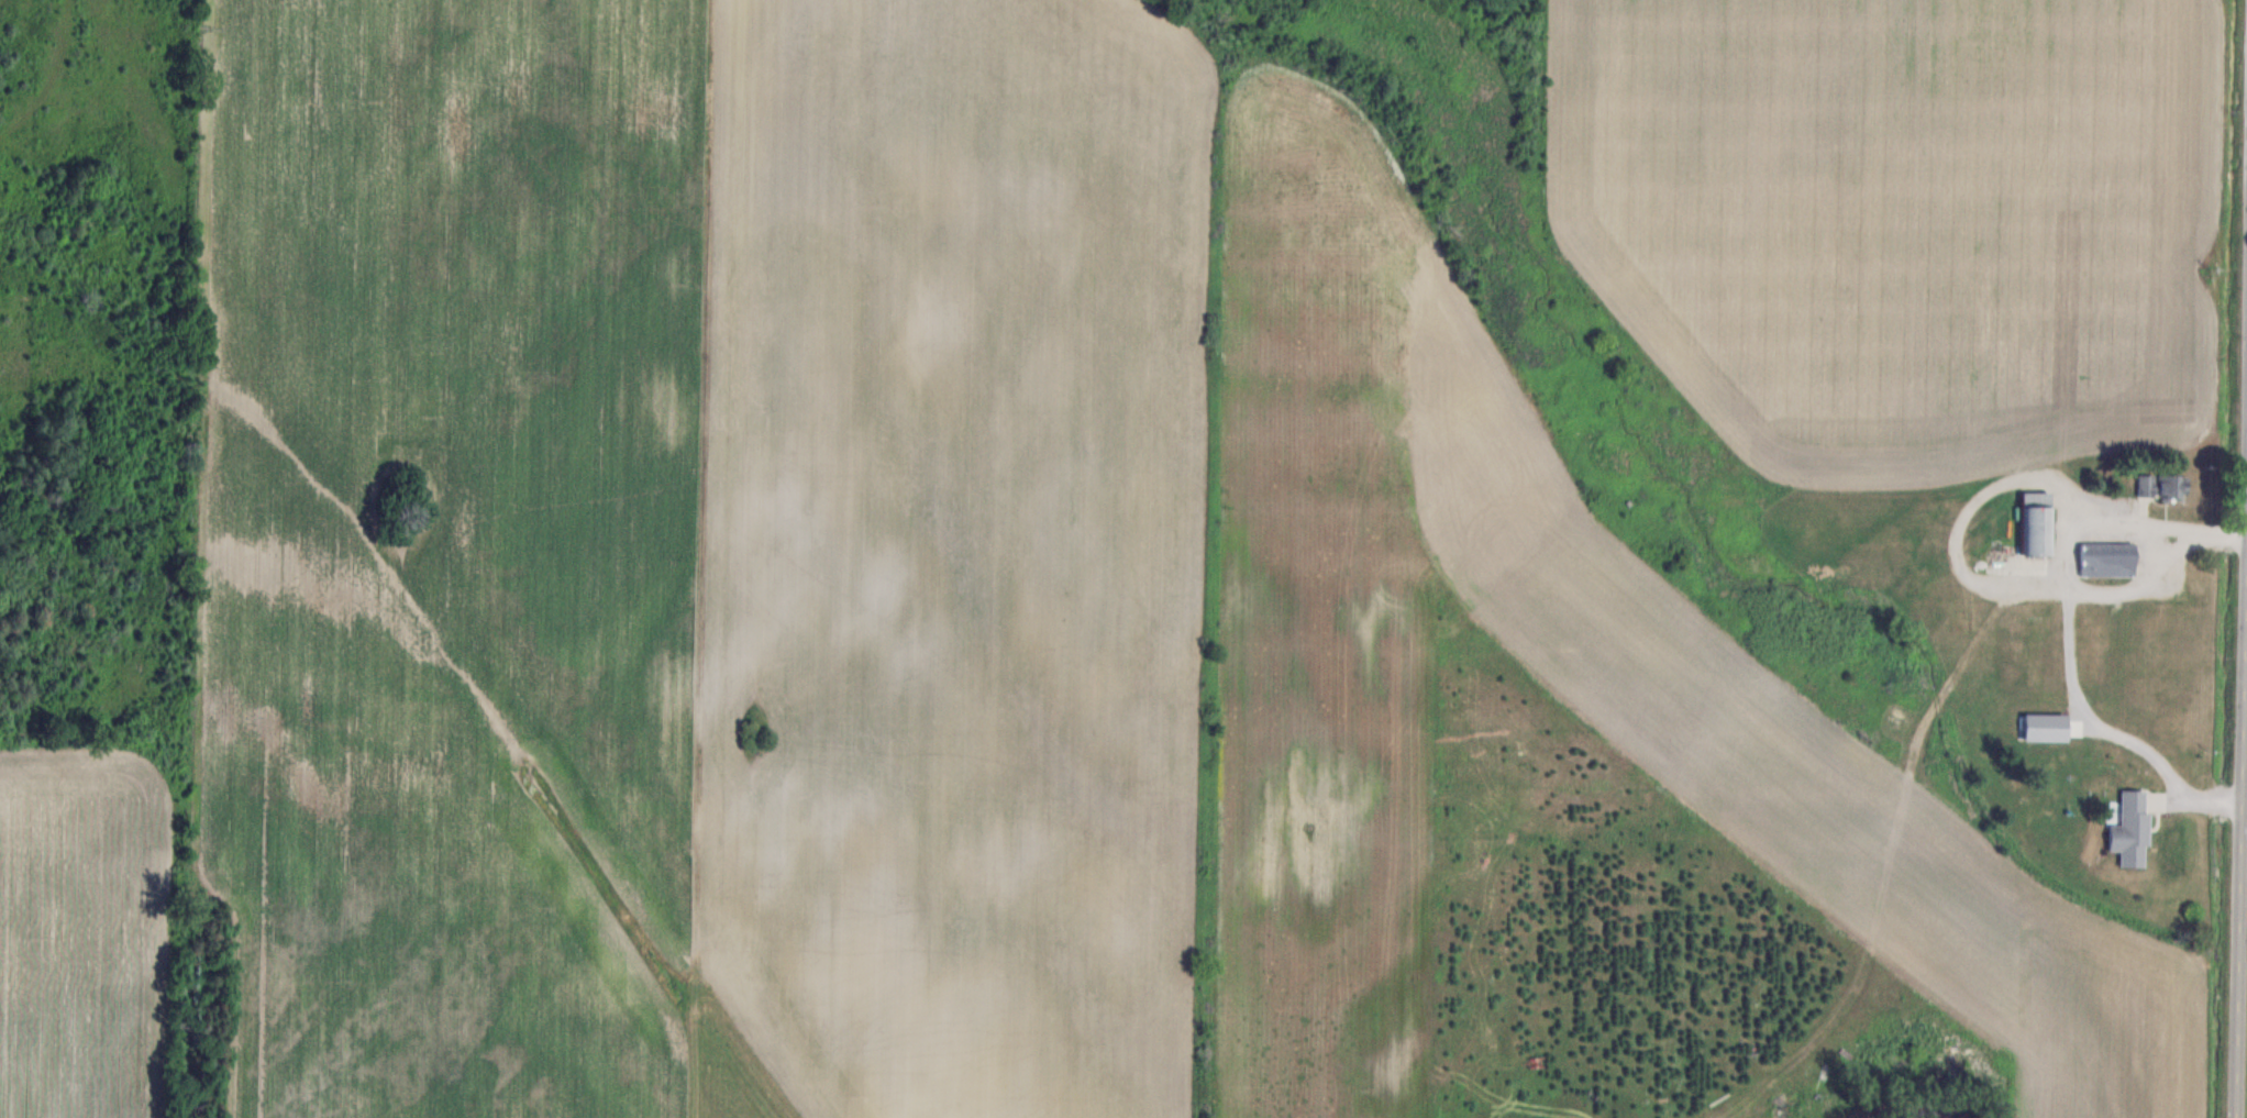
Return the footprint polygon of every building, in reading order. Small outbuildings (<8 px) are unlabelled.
[(2139,498),(2190,498),(2190,475),(2139,475),(2139,498)] [(2023,556),(2053,556),(2053,493),(2023,493),(2023,556)] [(2137,543),(2081,543),(2081,576),(2137,576),(2137,543)] [(2069,714),(2025,714),(2025,740),(2069,740),(2069,714)] [(2110,851),(2121,852),(2121,867),(2148,867),(2149,791),(2123,790),(2122,824),(2111,824),(2110,851)]
